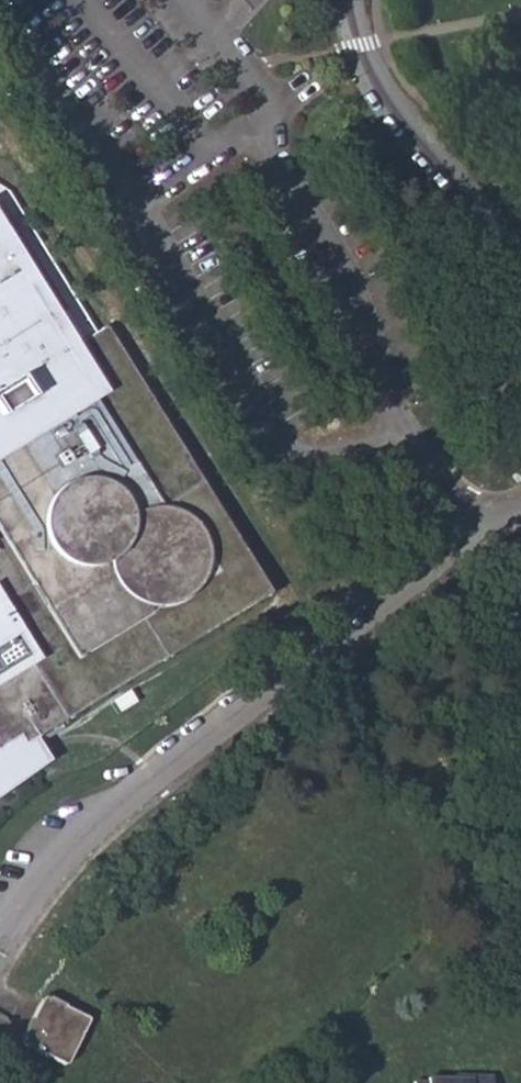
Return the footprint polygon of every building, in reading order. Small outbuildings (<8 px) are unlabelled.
[(0,206),(0,791),(38,768),(24,745),(269,594),(112,326),(89,338),(0,206)] [(39,1001),(16,1046),(23,1050),(25,1047),(57,1061),(68,1062),(85,1023),(83,1018),(43,999),(39,1001)] [(488,1075),(450,1074),(450,1079),(425,1078),(425,1082),(411,1082),(488,1082),(488,1075)]
